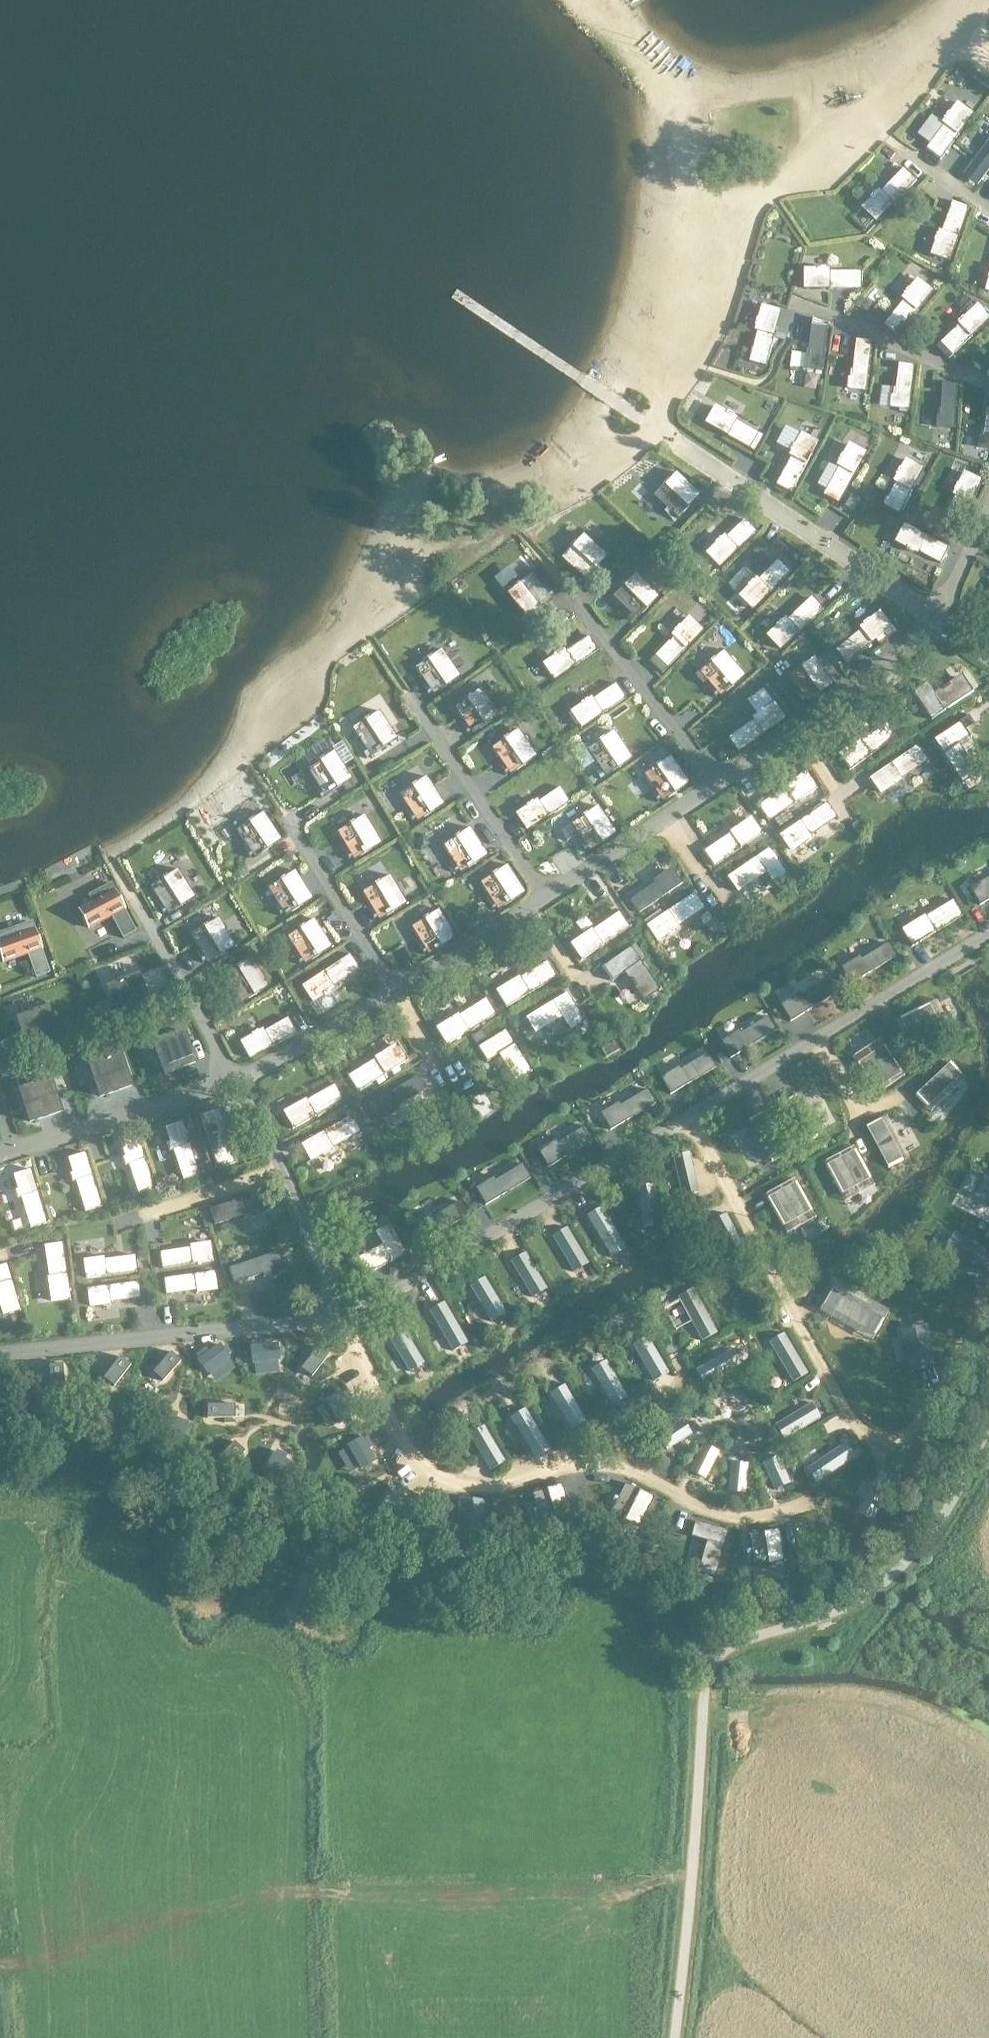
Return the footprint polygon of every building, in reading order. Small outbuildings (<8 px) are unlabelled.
[(929,145),(944,156),(974,115),(959,104),(951,114),(950,113),(945,118),(947,120),(944,123),(945,124),(929,145)] [(988,171),(988,142),(967,171),(981,181),(988,171)] [(864,208),(878,222),(913,185),(900,173),(881,192),(880,191),(878,194),(876,193),(871,198),(873,199),(864,208)] [(937,243),(933,254),(951,261),(968,213),(951,207),(942,232),(941,232),(940,236),(938,235),(935,242),(937,243)] [(806,270),(806,290),(856,290),(856,272),(830,272),(830,270),(825,270),(825,268),(818,268),(818,270),(806,270)] [(888,320),(902,332),(934,292),(919,280),(911,290),(909,289),(905,294),(906,295),(904,299),(905,300),(888,320)] [(954,356),(988,321),(988,319),(976,306),(967,315),(966,314),(961,319),(962,320),(959,323),(960,324),(941,343),(954,356)] [(751,357),(768,361),(782,313),(764,307),(760,320),(758,319),(756,326),(758,326),(757,331),(758,331),(751,357)] [(823,371),(828,327),(812,325),(809,350),(807,350),(805,369),(823,371)] [(849,376),(849,385),(866,386),(871,342),(856,341),(853,376),(849,376)] [(910,410),(915,366),(899,364),(896,388),(894,388),(892,407),(910,410)] [(956,429),(959,385),(942,384),(941,409),(939,409),(938,428),(956,429)] [(988,405),(985,430),(983,430),(980,449),(988,450),(988,405)] [(749,449),(758,433),(735,420),(736,419),(732,417),(733,415),(727,412),(726,414),(715,407),(705,424),(749,449)] [(818,444),(801,435),(795,446),(793,445),(790,451),(792,452),(790,456),(791,457),(778,480),(794,489),(818,444)] [(839,467),(826,490),(842,499),(866,454),(849,445),(843,456),(841,455),(838,461),(839,462),(837,466),(839,467)] [(897,482),(884,506),(899,514),(924,470),(907,461),(901,472),(900,471),(896,477),(898,478),(896,482),(897,482)] [(662,484),(663,485),(653,496),(677,519),(699,496),(675,472),(668,480),(667,479),(662,484)] [(956,496),(945,520),(961,528),(983,482),(966,474),(960,485),(958,484),(955,491),(957,491),(955,495),(956,496)] [(766,535),(786,523),(780,514),(761,526),(766,535)] [(706,554),(720,568),(756,532),(744,519),(724,538),(724,537),(721,540),(719,539),(714,544),(715,545),(706,554)] [(918,552),(941,564),(950,548),(904,525),(896,542),(907,547),(906,549),(912,553),(913,551),(917,553),(918,552)] [(574,541),(569,546),(570,547),(560,558),(585,581),(607,557),(583,534),(575,542),(574,541)] [(751,584),(750,583),(745,588),(746,589),(737,598),(751,612),(788,575),(776,562),(755,582),(755,581),(751,584)] [(522,579),(516,583),(517,585),(506,594),(527,620),(552,599),(531,573),(523,580),(522,579)] [(627,581),(626,580),(621,585),(622,586),(611,597),(635,620),(658,597),(635,573),(627,581)] [(778,623),(773,628),(774,629),(765,638),(778,652),(817,616),(804,603),(784,622),(783,621),(779,624),(778,623)] [(857,631),(835,649),(847,663),(888,630),(876,615),(866,623),(865,621),(859,626),(860,627),(857,630),(857,631)] [(655,656),(650,661),(662,673),(667,668),(703,632),(689,618),(680,627),(679,626),(674,631),(675,632),(672,636),(674,637),(655,656)] [(709,630),(723,649),(736,640),(722,621),(709,630)] [(592,653),(582,638),(560,652),(559,651),(556,654),(555,652),(549,656),(550,658),(539,665),(550,681),(592,653)] [(431,654),(425,658),(426,660),(414,668),(433,696),(460,677),(441,649),(432,656),(431,654)] [(710,663),(699,673),(720,698),(745,676),(723,652),(715,659),(714,657),(709,662),(710,663)] [(800,668),(788,676),(807,703),(833,684),(814,657),(806,664),(805,662),(799,666),(800,668)] [(926,684),(913,693),(931,721),(973,693),(963,679),(952,687),(950,684),(942,689),(944,692),(935,698),(926,684)] [(583,704),(573,711),(583,727),(626,699),(616,684),(593,699),(593,698),(589,700),(588,698),(582,702),(583,704)] [(471,737),(499,719),(480,691),(471,697),(470,695),(464,699),(465,701),(453,709),(471,737)] [(754,719),(728,737),(739,752),(784,719),(773,704),(763,711),(762,709),(756,713),(757,715),(754,718),(754,719)] [(379,711),(370,717),(369,716),(363,720),(364,721),(352,729),(370,757),(397,739),(379,711)] [(911,741),(927,729),(914,711),(897,723),(911,741)] [(975,723),(970,715),(962,721),(967,729),(975,723)] [(850,747),(840,754),(850,769),(896,737),(886,722),(856,743),(855,742),(849,746),(850,747)] [(962,722),(936,739),(946,754),(945,755),(963,783),(976,775),(966,760),(969,758),(965,753),(963,754),(957,745),(971,736),(962,722)] [(503,740),(491,748),(510,775),(537,757),(518,730),(509,736),(508,734),(502,738),(503,740)] [(599,741),(587,750),(606,777),(632,758),(614,731),(605,737),(604,736),(598,740),(599,741)] [(635,749),(638,758),(660,750),(656,740),(635,749)] [(916,746),(870,777),(880,792),(890,786),(891,787),(897,783),(896,782),(927,761),(916,746)] [(324,797),(352,779),(334,751),(325,757),(324,756),(318,759),(319,761),(306,769),(324,797)] [(656,767),(644,775),(663,802),(689,783),(670,757),(662,763),(661,761),(655,765),(656,767)] [(789,785),(758,806),(768,821),(815,789),(804,774),(794,781),(794,780),(788,784),(789,785)] [(409,787),(410,788),(398,797),(417,825),(444,806),(425,778),(416,784),(415,783),(409,787)] [(528,808),(517,815),(528,831),(570,803),(560,788),(538,802),(537,801),(534,804),(533,802),(527,806),(528,808)] [(827,803),(781,835),(791,850),(801,843),(802,844),(808,840),(807,839),(837,818),(827,803)] [(583,816),(571,825),(590,851),(616,833),(597,806),(589,812),(588,811),(582,815),(583,816)] [(247,821),(248,822),(236,831),(254,858),(281,840),(263,812),(254,818),(253,817),(247,821)] [(348,825),(349,826),(336,834),(353,862),(381,845),(364,817),(355,822),(354,821),(348,825)] [(734,831),(703,851),(714,866),(760,835),(750,820),(740,827),(739,825),(733,829),(734,831)] [(857,821),(851,825),(858,834),(864,830),(857,821)] [(577,834),(571,825),(561,832),(567,841),(577,834)] [(455,838),(443,846),(461,873),(488,856),(470,828),(461,834),(460,833),(454,837),(455,838)] [(769,848),(728,877),(738,892),(751,882),(752,883),(758,879),(758,878),(766,872),(774,884),(788,875),(769,848)] [(613,870),(631,862),(627,853),(609,861),(613,870)] [(824,876),(833,863),(824,857),(815,869),(824,876)] [(492,875),(480,883),(498,910),(525,893),(507,865),(498,871),(497,870),(491,874),(492,875)] [(168,875),(167,874),(161,878),(162,879),(150,887),(168,915),(195,898),(177,869),(168,875)] [(672,871),(630,900),(638,912),(681,883),(672,871)] [(295,872),(286,877),(285,876),(279,880),(280,881),(267,889),(285,917),(313,900),(295,872)] [(374,885),(361,892),(378,921),(407,905),(390,876),(380,881),(380,880),(373,883),(374,885)] [(972,891),(980,905),(988,899),(988,881),(972,891)] [(111,884),(90,896),(95,906),(80,913),(88,929),(111,917),(122,939),(136,932),(111,884)] [(935,889),(917,901),(922,910),(940,898),(935,889)] [(694,893),(648,925),(658,940),(668,933),(669,935),(675,931),(674,929),(704,908),(694,893)] [(926,915),(903,929),(913,946),(963,916),(954,900),(927,916),(926,915)] [(423,920),(411,927),(428,955),(456,938),(439,910),(430,916),(429,914),(423,918),(423,920)] [(582,937),(572,944),(582,959),(629,927),(618,912),(588,933),(587,932),(581,936),(582,937)] [(202,926),(203,927),(190,935),(207,964),(235,947),(218,918),(209,923),(208,922),(202,926)] [(299,929),(287,937),(305,965),(332,947),(314,919),(305,925),(304,924),(298,928),(299,929)] [(3,963),(27,955),(35,978),(49,973),(32,923),(9,931),(13,941),(0,945),(0,954),(3,963)] [(860,956),(841,967),(851,984),(897,956),(888,943),(862,959),(860,956)] [(631,947),(603,967),(613,980),(626,971),(632,979),(630,981),(636,989),(638,988),(646,998),(660,988),(631,947)] [(350,954),(302,986),(313,1002),(323,995),(324,997),(331,993),(330,991),(333,989),(332,987),(359,969),(350,954)] [(237,968),(224,975),(241,1004),(269,988),(252,959),(243,964),(242,963),(236,966),(237,968)] [(508,985),(496,993),(505,1008),(556,978),(547,962),(519,979),(518,978),(507,984),(508,985)] [(107,987),(119,1019),(150,1007),(138,975),(107,987)] [(799,993),(780,1005),(790,1022),(836,994),(827,980),(801,996),(799,993)] [(566,992),(526,1017),(536,1032),(547,1025),(548,1027),(554,1023),(553,1021),(562,1016),(570,1030),(584,1021),(566,992)] [(449,1022),(437,1030),(446,1045),(496,1015),(486,999),(459,1016),(458,1014),(448,1021),(449,1022)] [(929,1003),(900,1018),(915,1048),(944,1033),(929,1003)] [(17,1019),(29,1051),(60,1040),(48,1008),(17,1019)] [(740,1030),(721,1041),(731,1058),(776,1031),(768,1017),(741,1033),(740,1030)] [(253,1036),(242,1042),(252,1059),(296,1034),(287,1018),(264,1031),(263,1030),(259,1032),(258,1030),(252,1034),(253,1036)] [(505,1030),(477,1047),(487,1063),(499,1055),(515,1080),(530,1071),(505,1030)] [(152,1042),(164,1074),(195,1063),(183,1031),(152,1042)] [(613,1042),(601,1049),(605,1057),(618,1050),(613,1042)] [(375,1059),(348,1076),(358,1092),(407,1061),(397,1045),(385,1053),(384,1051),(374,1058),(375,1059)] [(884,1045),(856,1064),(874,1091),(902,1072),(884,1045)] [(679,1066),(660,1078),(670,1095),(716,1067),(707,1053),(681,1069),(679,1066)] [(88,1065),(99,1097),(131,1086),(120,1054),(88,1065)] [(951,1062),(915,1095),(926,1108),(962,1074),(951,1062)] [(416,1077),(372,1104),(381,1118),(425,1091),(416,1077)] [(19,1090),(30,1122),(61,1112),(50,1080),(19,1090)] [(296,1106),(284,1113),(293,1129),(343,1101),(334,1084),(307,1100),(306,1099),(295,1105),(296,1106)] [(619,1102),(600,1114),(610,1131),(656,1103),(647,1089),(621,1105),(619,1102)] [(218,1110),(200,1116),(218,1169),(235,1164),(222,1125),(225,1124),(223,1118),(221,1119),(218,1110)] [(351,1116),(301,1145),(310,1161),(322,1154),(323,1155),(334,1149),(333,1148),(360,1133),(351,1116)] [(880,1118),(865,1126),(887,1168),(902,1160),(880,1118)] [(182,1121),(164,1127),(169,1142),(167,1143),(169,1150),(173,1149),(184,1180),(200,1175),(182,1121)] [(557,1140),(537,1151),(547,1168),(593,1141),(585,1127),(558,1143),(557,1140)] [(138,1136),(121,1142),(125,1157),(123,1158),(125,1165),(129,1164),(139,1196),(156,1190),(138,1136)] [(855,1150),(825,1166),(841,1194),(870,1178),(855,1150)] [(699,1192),(690,1152),(674,1156),(683,1195),(699,1192)] [(26,1164),(23,1153),(0,1159),(0,1171),(26,1164)] [(86,1153),(68,1158),(72,1173),(70,1174),(72,1182),(76,1180),(86,1212),(102,1207),(86,1153)] [(763,1172),(770,1182),(789,1170),(782,1160),(763,1172)] [(198,1165),(201,1175),(211,1171),(208,1161),(198,1165)] [(494,1177),(475,1189),(485,1206),(530,1178),(522,1164),(496,1180),(494,1177)] [(31,1169),(13,1175),(17,1190),(15,1190),(17,1198),(21,1197),(31,1228),(48,1223),(31,1169)] [(975,1197),(988,1204),(988,1176),(986,1175),(982,1184),(981,1183),(979,1187),(980,1187),(975,1197)] [(794,1182),(765,1197),(781,1226),(810,1209),(794,1182)] [(661,1224),(654,1184),(637,1187),(644,1227),(661,1224)] [(258,1194),(209,1210),(214,1226),(263,1210),(258,1194)] [(719,1199),(700,1204),(703,1214),(722,1209),(719,1199)] [(430,1213),(411,1224),(420,1242),(465,1216),(458,1201),(432,1216),(430,1213)] [(602,1207),(587,1216),(611,1255),(626,1246),(602,1207)] [(746,1249),(726,1213),(711,1221),(731,1257),(746,1249)] [(21,1219),(11,1222),(14,1231),(24,1228),(21,1219)] [(381,1244),(351,1259),(362,1275),(404,1253),(388,1223),(374,1231),(381,1244)] [(568,1228),(553,1236),(574,1271),(589,1262),(568,1228)] [(943,1255),(979,1275),(988,1256),(988,1252),(955,1233),(950,1242),(949,1241),(947,1245),(948,1245),(943,1255)] [(63,1243),(45,1245),(52,1301),(70,1298),(63,1243)] [(210,1246),(159,1253),(162,1269),(213,1261),(210,1246)] [(526,1252),(511,1261),(532,1296),(547,1287),(526,1252)] [(277,1253),(228,1269),(233,1284),(282,1268),(277,1253)] [(135,1256),(84,1263),(86,1279),(137,1272),(135,1256)] [(0,1266),(0,1308),(2,1315),(20,1309),(7,1264),(0,1266)] [(215,1273),(163,1279),(165,1295),(217,1289),(215,1273)] [(485,1277),(470,1286),(491,1321),(506,1312),(485,1277)] [(138,1283),(87,1289),(89,1305),(140,1299),(138,1283)] [(679,1298),(702,1340),(718,1332),(694,1289),(679,1298)] [(830,1289),(822,1304),(874,1334),(883,1319),(830,1289)] [(444,1302),(429,1310),(450,1345),(465,1336),(444,1302)] [(911,1328),(900,1330),(910,1370),(934,1365),(925,1325),(915,1327),(915,1326),(911,1327),(911,1328)] [(402,1327),(388,1336),(409,1370),(423,1362),(402,1327)] [(793,1381),(808,1373),(785,1334),(770,1342),(793,1381)] [(648,1337),(634,1346),(655,1381),(669,1372),(648,1337)] [(279,1341),(252,1345),(254,1362),(281,1358),(279,1341)] [(220,1342),(198,1357),(208,1371),(230,1356),(220,1342)] [(318,1343),(302,1365),(314,1374),(330,1353),(318,1343)] [(170,1349),(155,1371),(167,1379),(182,1357),(170,1349)] [(732,1350),(697,1370),(705,1385),(740,1364),(732,1350)] [(116,1385),(132,1364),(121,1355),(104,1376),(116,1385)] [(66,1388),(64,1361),(49,1362),(52,1389),(66,1388)] [(607,1362),(592,1371),(613,1405),(628,1396),(607,1362)] [(565,1386),(551,1395),(572,1430),(586,1421),(565,1386)] [(234,1401),(207,1402),(208,1417),(235,1416),(234,1401)] [(811,1404),(776,1425),(785,1440),(820,1419),(811,1404)] [(526,1410),(512,1419),(533,1453),(547,1444),(526,1410)] [(189,1422),(164,1412),(158,1428),(183,1438),(189,1422)] [(668,1449),(692,1434),(682,1419),(659,1435),(668,1449)] [(912,1443),(917,1425),(908,1422),(903,1440),(912,1443)] [(485,1427),(470,1436),(491,1471),(506,1462),(485,1427)] [(377,1458),(364,1435),(349,1444),(362,1467),(377,1458)] [(234,1440),(216,1460),(228,1470),(245,1450),(234,1440)] [(704,1478),(718,1453),(703,1444),(689,1469),(704,1478)] [(300,1464),(275,1453),(268,1469),(293,1480),(300,1464)] [(789,1482),(778,1456),(762,1463),(773,1489),(789,1482)] [(746,1491),(748,1463),(731,1462),(729,1490),(746,1491)] [(561,1484),(531,1493),(541,1524),(556,1519),(556,1520),(562,1518),(562,1517),(571,1515),(561,1484)] [(626,1484),(611,1512),(625,1519),(625,1520),(631,1523),(631,1522),(639,1526),(654,1498),(626,1484)] [(383,1502),(406,1516),(415,1502),(393,1487),(383,1502)] [(459,1498),(456,1540),(466,1540),(465,1541),(470,1542),(470,1541),(481,1542),(484,1501),(459,1498)] [(695,1521),(690,1537),(706,1541),(698,1572),(715,1578),(728,1531),(695,1521)] [(778,1529),(747,1534),(751,1565),(767,1563),(767,1564),(774,1563),(774,1562),(782,1561),(778,1529)]
